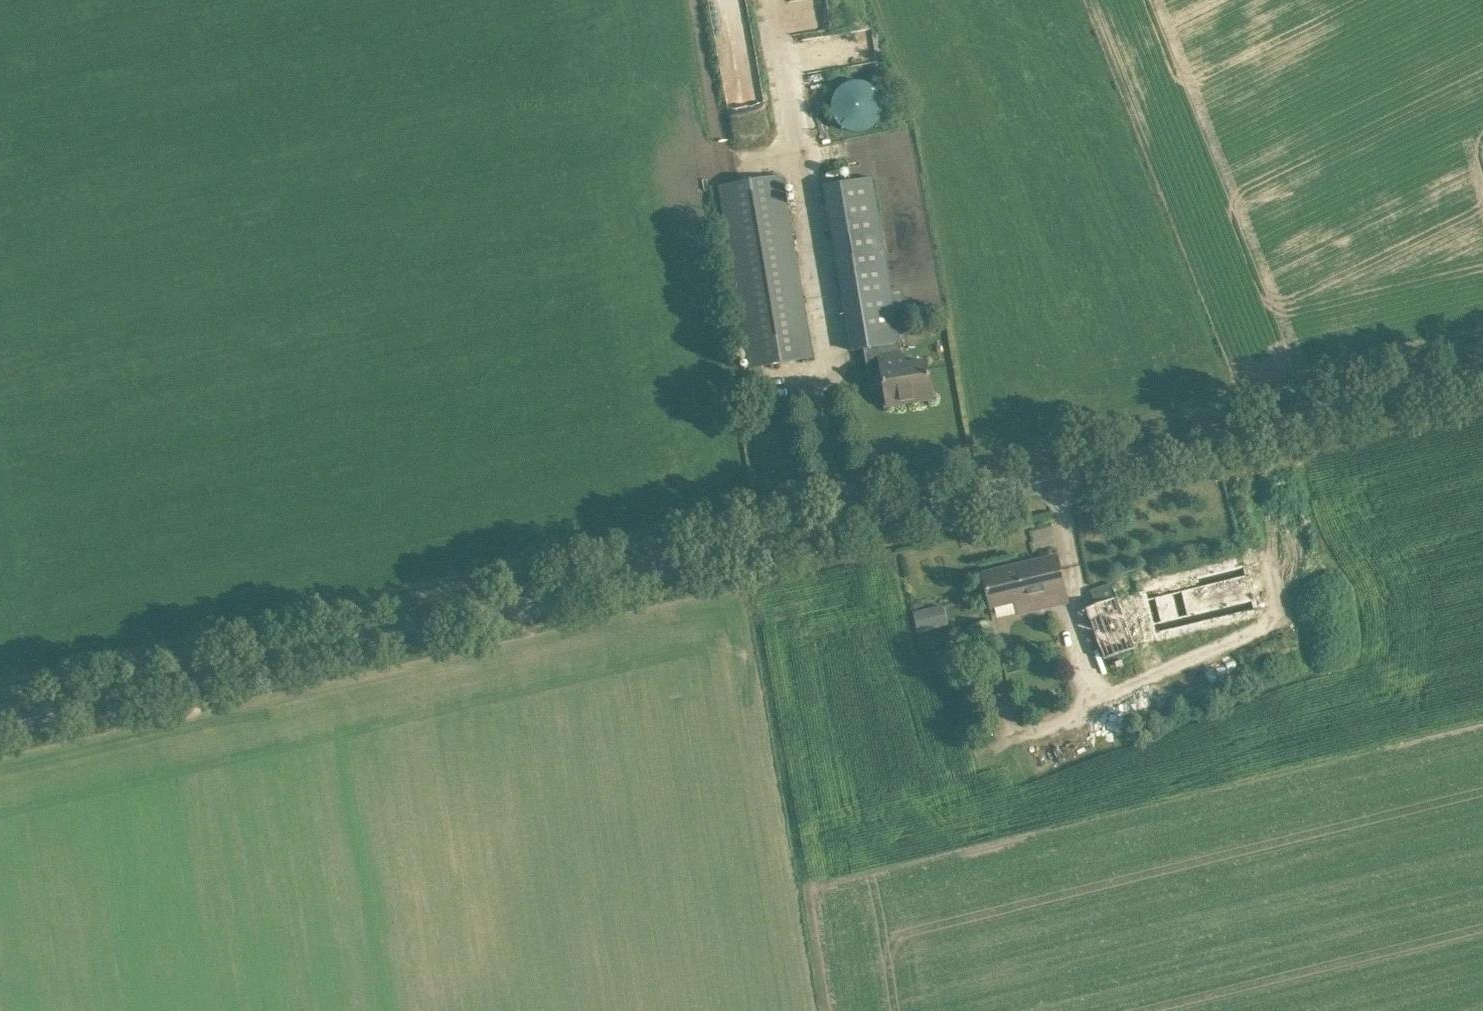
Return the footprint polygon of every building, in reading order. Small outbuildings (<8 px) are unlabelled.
[(832,104),(832,106),(832,108),(832,110),(833,113),(833,115),(834,117),(835,119),(836,121),(838,122),(839,124),(841,125),(843,127),(844,128),(848,130),(851,131),(855,131),(859,131),(861,131),(866,130),(868,129),(870,128),(873,126),(875,124),(877,123),(878,121),(879,119),(880,117),(881,115),(882,113),(882,111),(883,109),(883,107),(883,104),(883,102),(882,100),(882,98),(881,96),(880,94),(879,92),(877,90),(876,88),(874,87),(871,84),(869,83),(865,81),(862,81),(860,81),(856,80),(853,81),(851,81),(847,83),(843,85),(840,88),(838,89),(837,91),(835,93),(834,95),(833,97),(833,99),(832,101),(832,104)] [(719,186),(747,347),(753,380),(764,378),(762,365),(812,356),(809,337),(780,175),(719,186)] [(824,186),(830,221),(852,350),(900,342),(878,214),(873,178),(824,186)] [(880,359),(885,385),(888,405),(933,398),(927,361),(907,365),(905,355),(880,359)] [(983,573),(987,593),(991,606),(1021,599),(1024,612),(1069,601),(1058,555),(983,573)] [(1243,555),(1114,587),(1112,583),(1092,590),(1097,605),(1086,608),(1104,659),(1157,640),(1157,642),(1258,618),(1243,555)] [(1159,557),(1148,560),(1151,573),(1163,570),(1159,557)] [(908,609),(912,626),(937,620),(933,603),(908,609)]
